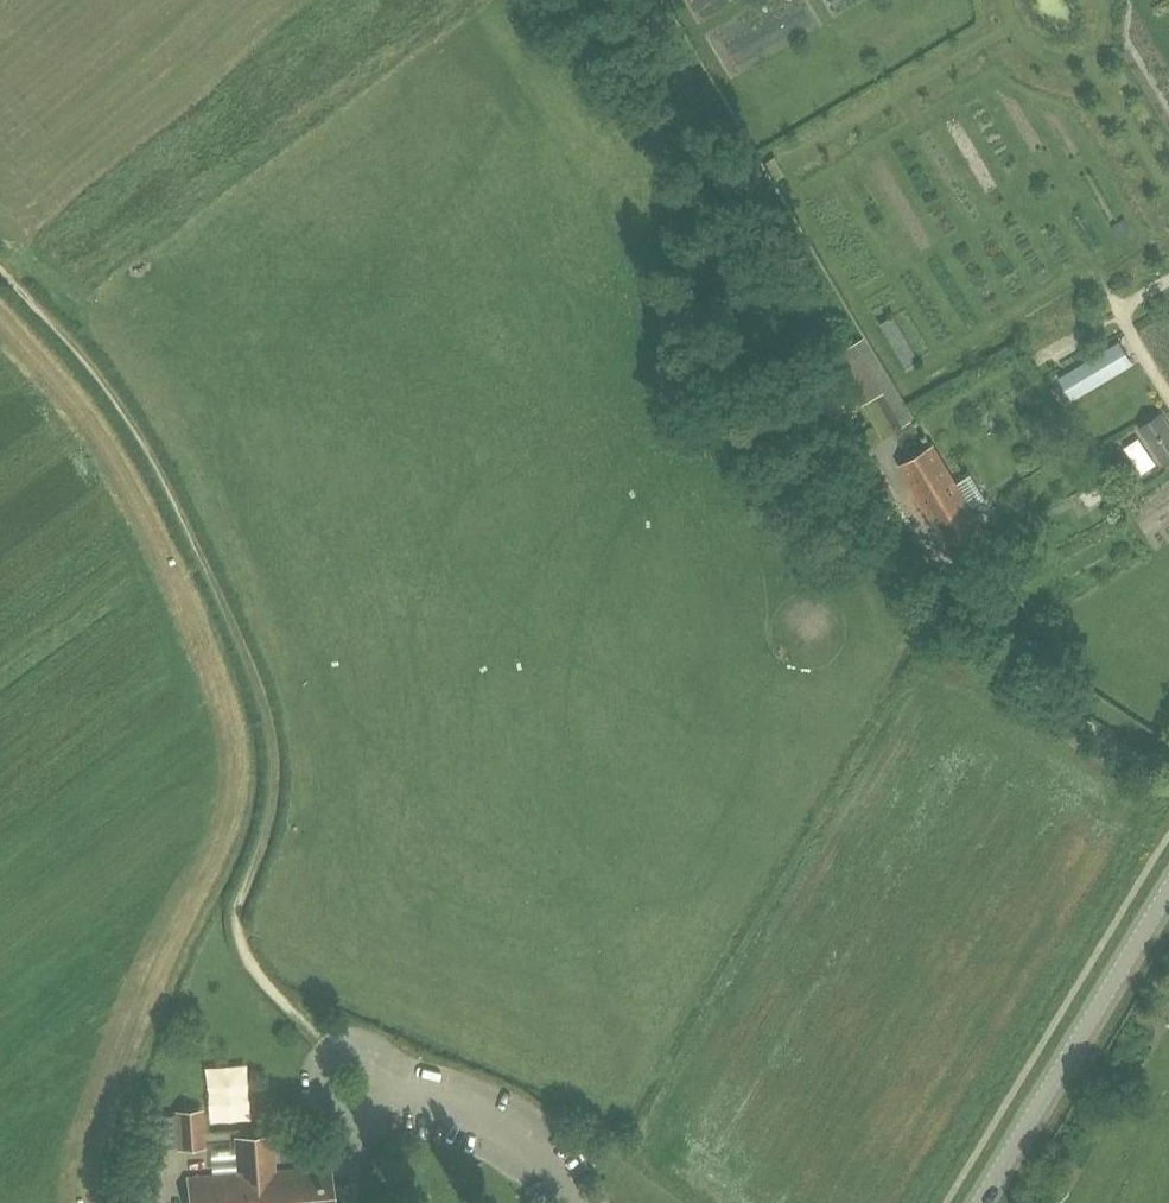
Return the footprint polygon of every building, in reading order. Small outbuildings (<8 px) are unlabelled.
[(895,430),(914,419),(902,400),(865,337),(833,356),(862,406),(875,397),(895,430)] [(1057,380),(1071,404),(1134,365),(1120,341),(1057,380)] [(1162,411),(1138,427),(1164,467),(1168,464),(1168,422),(1162,411)] [(985,537),(932,447),(903,464),(956,554),(985,537)] [(981,477),(968,483),(981,508),(994,502),(981,477)] [(1091,512),(1115,502),(1108,488),(1085,498),(1091,512)] [(207,1147),(204,1109),(175,1111),(177,1149),(207,1147)] [(190,1202),(333,1202),(331,1168),(273,1172),(272,1166),(274,1166),(272,1137),(237,1139),(239,1174),(188,1177),(190,1202)]
